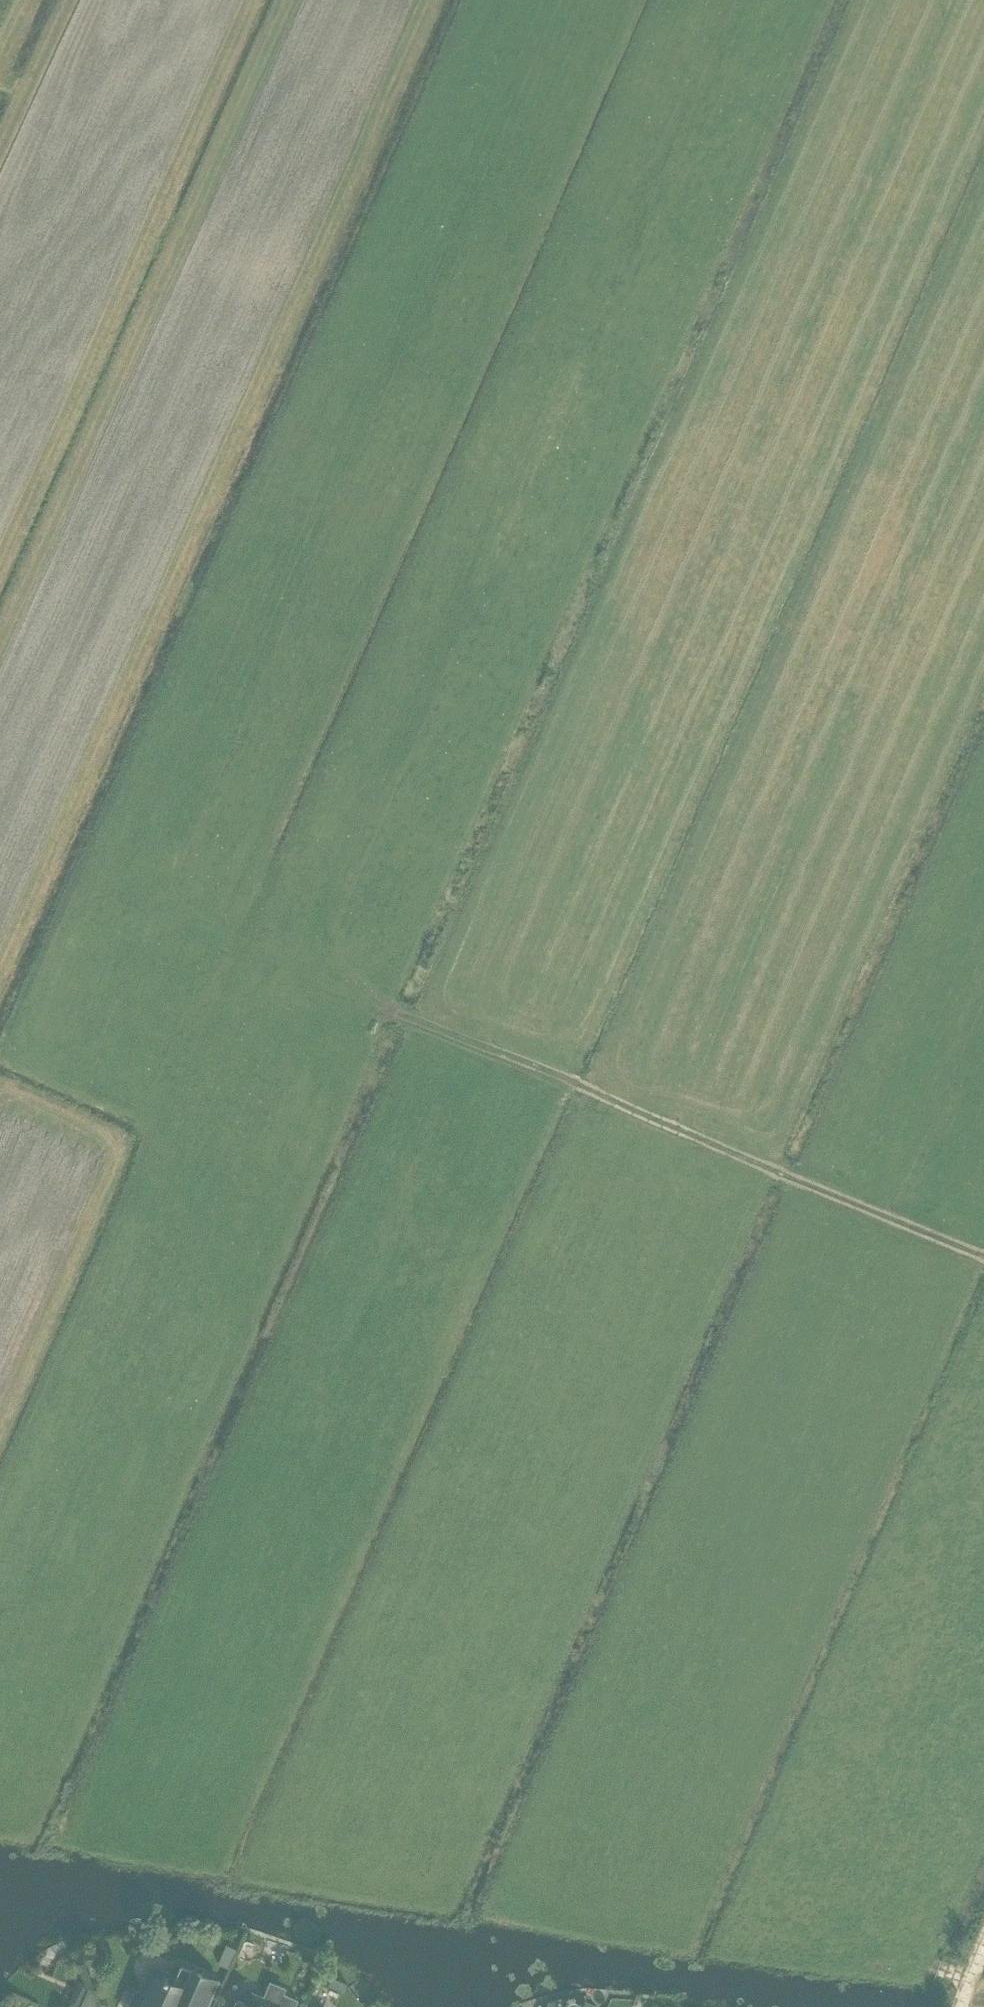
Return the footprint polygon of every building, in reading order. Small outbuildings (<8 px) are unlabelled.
[(226,1945),(218,1963),(227,1967),(235,1949),(226,1945)] [(179,2004),(187,2006),(205,2006),(217,1980),(181,1964),(175,1979),(156,1970),(148,1973),(140,1992),(146,1994),(141,2006),(178,2006),(179,2004)] [(252,1992),(247,2003),(230,1996),(225,2006),(294,2006),(298,1999),(284,1993),(286,1987),(270,1980),(263,1997),(252,1992)]
